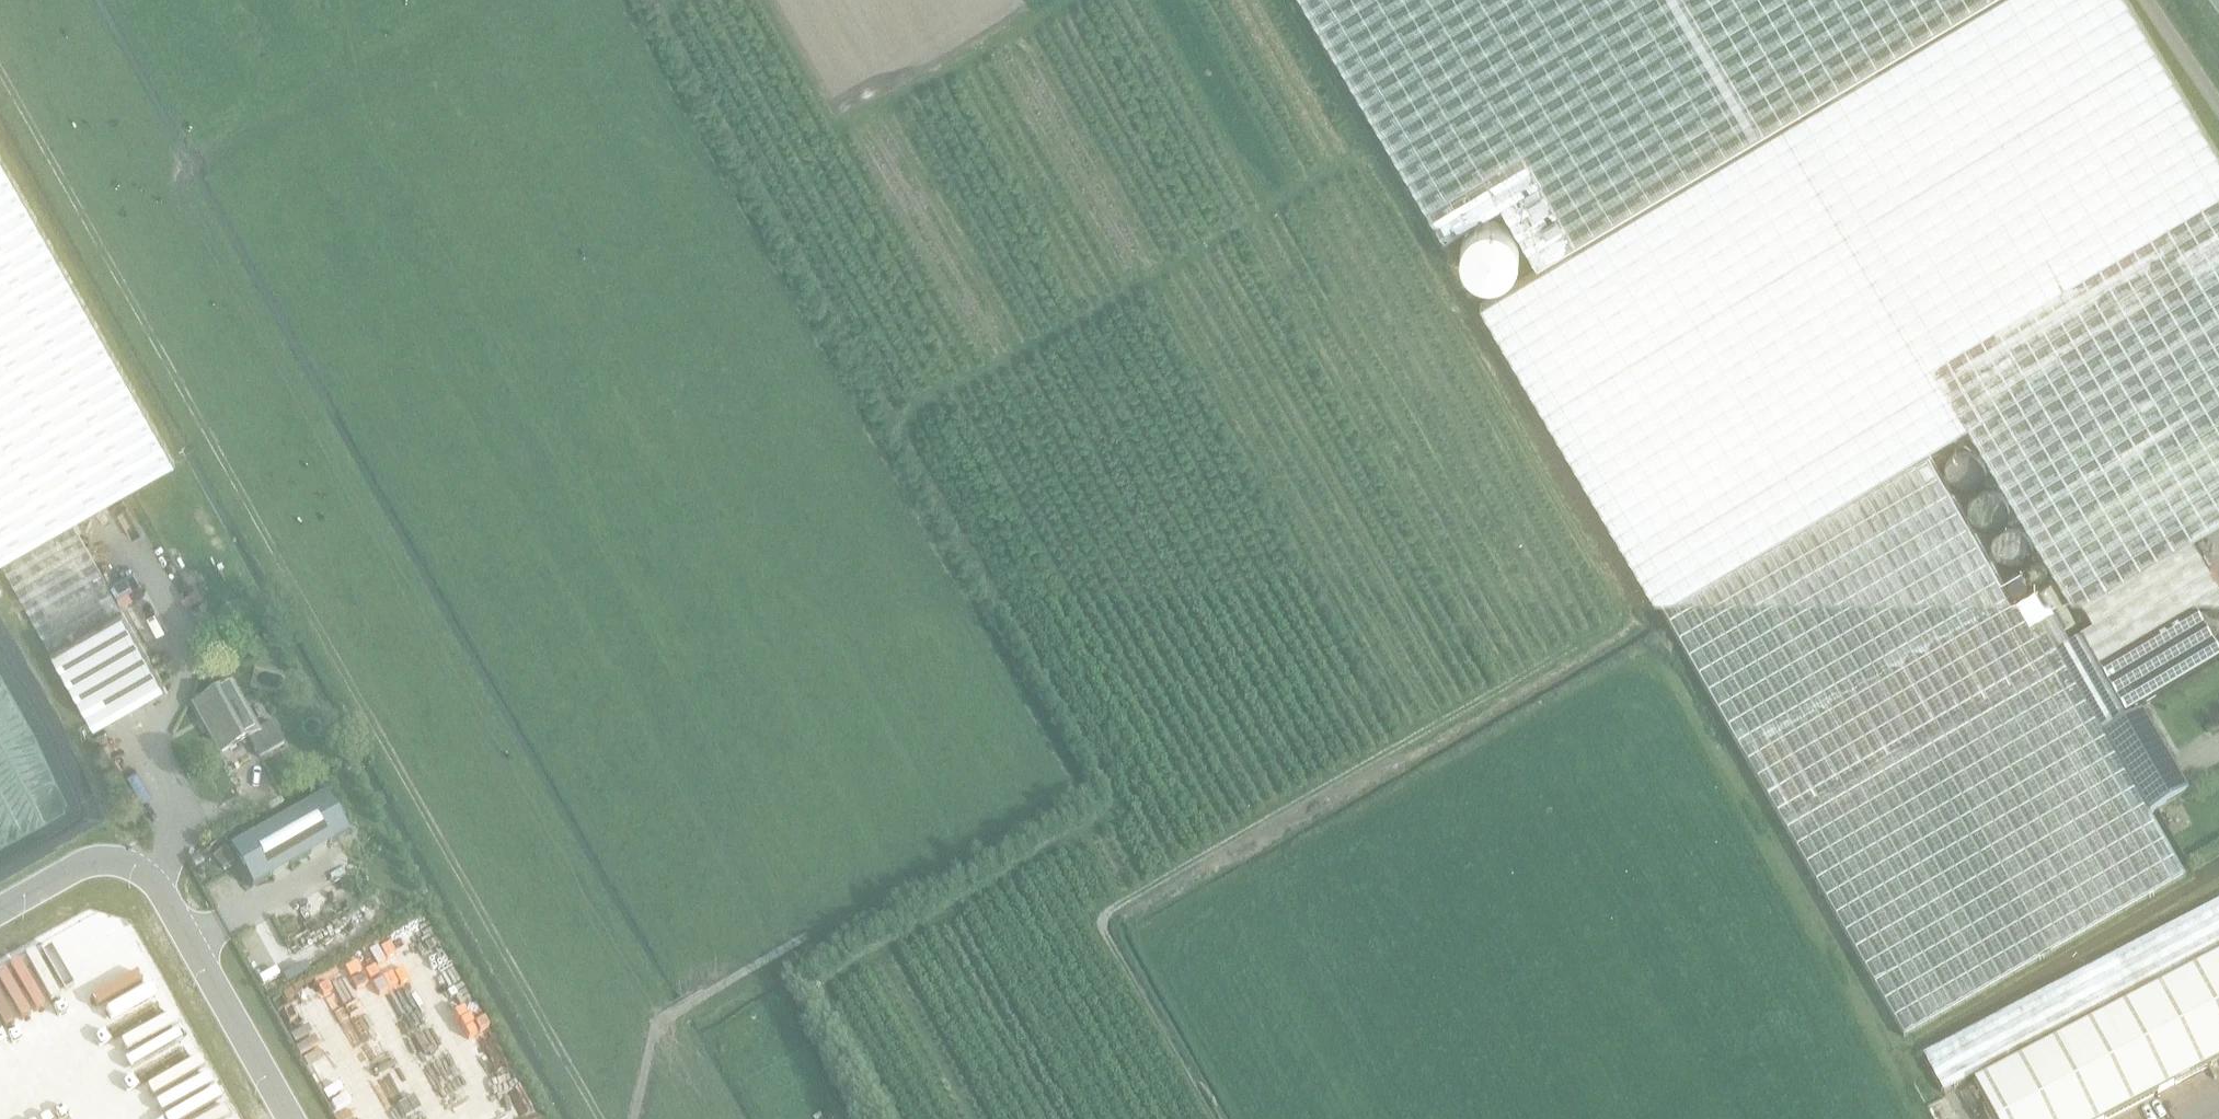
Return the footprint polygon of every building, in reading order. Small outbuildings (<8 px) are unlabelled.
[(1446,237),(1502,204),(1538,265),(1986,0),(1305,0),(1446,237)] [(2092,631),(2069,645),(2035,586),(2012,600),(1929,454),(1902,471),(1658,610),(1909,1038),(2184,870),(2152,813),(2189,791),(2144,712),(2130,721),(2127,717),(2218,662),(2218,655),(2195,615),(2218,601),(2218,577),(2193,534),(2218,519),(2218,152),(2128,0),(1994,0),(1481,304),(1660,606),(1969,424),(2092,631)] [(172,462),(0,159),(0,559),(172,462)] [(1514,233),(1511,229),(1507,226),(1503,223),(1498,222),(1494,221),(1489,221),(1484,221),(1479,223),(1475,225),(1471,228),(1467,232),(1464,236),(1462,240),(1461,245),(1461,250),(1461,255),(1463,260),(1465,264),(1467,269),(1471,272),(1475,275),(1479,277),(1484,279),(1489,279),(1494,279),(1499,278),(1504,276),(1508,273),(1512,270),(1515,266),(1517,262),(1519,257),(1520,252),(1520,247),(1519,242),(1517,237),(1514,233)] [(1983,460),(1980,458),(1978,455),(1975,453),(1971,452),(1968,451),(1964,451),(1961,452),(1957,453),(1954,455),(1951,457),(1949,459),(1947,462),(1945,466),(1944,469),(1944,473),(1944,476),(1945,480),(1947,483),(1949,486),(1951,489),(1954,491),(1958,492),(1961,493),(1965,494),(1968,494),(1972,493),(1975,491),(1978,489),(1981,487),(1983,484),(1985,481),(1986,478),(1987,474),(1987,470),(1986,467),(1985,463),(1983,460)] [(2006,499),(2004,497),(2001,494),(1998,493),(1995,491),(1991,491),(1988,491),(1984,491),(1981,492),(1978,494),(1975,496),(1973,498),(1971,501),(1969,505),(1968,508),(1968,512),(1968,515),(1969,519),(1971,522),(1973,525),(1975,528),(1978,530),(1981,531),(1985,532),(1988,533),(1992,533),(1995,532),(1999,530),(2002,528),(2005,526),(2007,523),(2008,520),(2010,517),(2010,513),(2010,509),(2009,506),(2008,503),(2006,499)] [(72,522),(1,562),(90,720),(92,722),(163,682),(162,680),(160,677),(157,671),(79,532),(76,529),(72,522)] [(2030,538),(2027,535),(2025,533),(2022,531),(2018,530),(2015,529),(2011,529),(2008,530),(2004,531),(2001,532),(1998,534),(1996,537),(1994,540),(1992,543),(1992,547),(1991,550),(1992,554),(1993,557),(1994,560),(1996,563),(1999,566),(2001,568),(2005,570),(2008,571),(2012,571),(2015,571),(2019,570),(2022,569),(2025,567),(2028,565),(2030,562),(2032,558),(2033,555),(2034,552),(2033,548),(2033,544),(2031,541),(2030,538)] [(2046,567),(2044,566),(2043,565),(2042,564),(2040,563),(2039,563),(2037,563),(2036,563),(2034,564),(2033,564),(2031,565),(2030,566),(2029,568),(2029,569),(2028,571),(2028,572),(2028,574),(2029,576),(2029,577),(2030,579),(2031,580),(2033,581),(2034,581),(2036,582),(2037,582),(2039,582),(2041,582),(2042,581),(2043,580),(2045,579),(2046,578),(2047,576),(2047,575),(2047,573),(2047,571),(2047,570),(2046,568),(2046,567)] [(2025,579),(2024,578),(2022,577),(2021,576),(2020,576),(2018,576),(2017,576),(2015,576),(2013,576),(2012,577),(2011,578),(2010,579),(2009,580),(2008,582),(2008,583),(2008,585),(2008,586),(2008,588),(2009,589),(2010,591),(2011,592),(2012,593),(2014,593),(2015,594),(2017,594),(2018,594),(2020,593),(2021,593),(2023,592),(2024,591),(2025,590),(2025,588),(2026,587),(2026,585),(2026,584),(2026,582),(2025,581),(2025,579)] [(256,731),(230,685),(195,704),(222,751),(247,737),(259,757),(284,743),(272,722),(256,731)] [(327,796),(231,850),(253,888),(348,834),(327,796)] [(225,849),(214,859),(224,870),(234,864),(225,849)] [(1944,1093),(2218,950),(2218,902),(1924,1055),(1944,1093)] [(1975,1082),(1994,1118),(2111,1118),(2218,1063),(2218,955),(1975,1082)]
